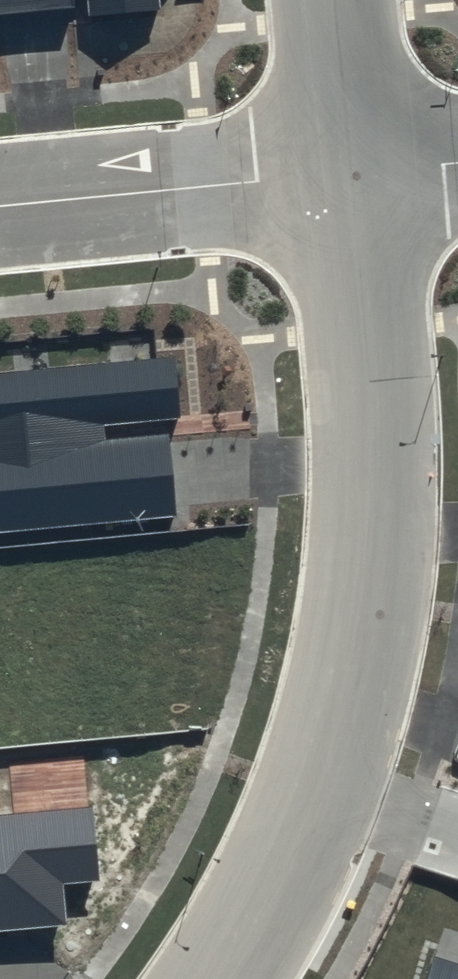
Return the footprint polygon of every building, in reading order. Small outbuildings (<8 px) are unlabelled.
[(74,8),(73,0),(0,0),(0,15),(74,8)] [(88,18),(161,12),(160,0),(87,0),(88,18)] [(176,517),(168,433),(106,439),(105,426),(181,419),(175,355),(0,371),(0,533),(176,517)] [(67,926),(63,882),(99,879),(92,807),(0,815),(0,932),(67,926)] [(433,957),(426,978),(457,978),(457,965),(433,957)]
